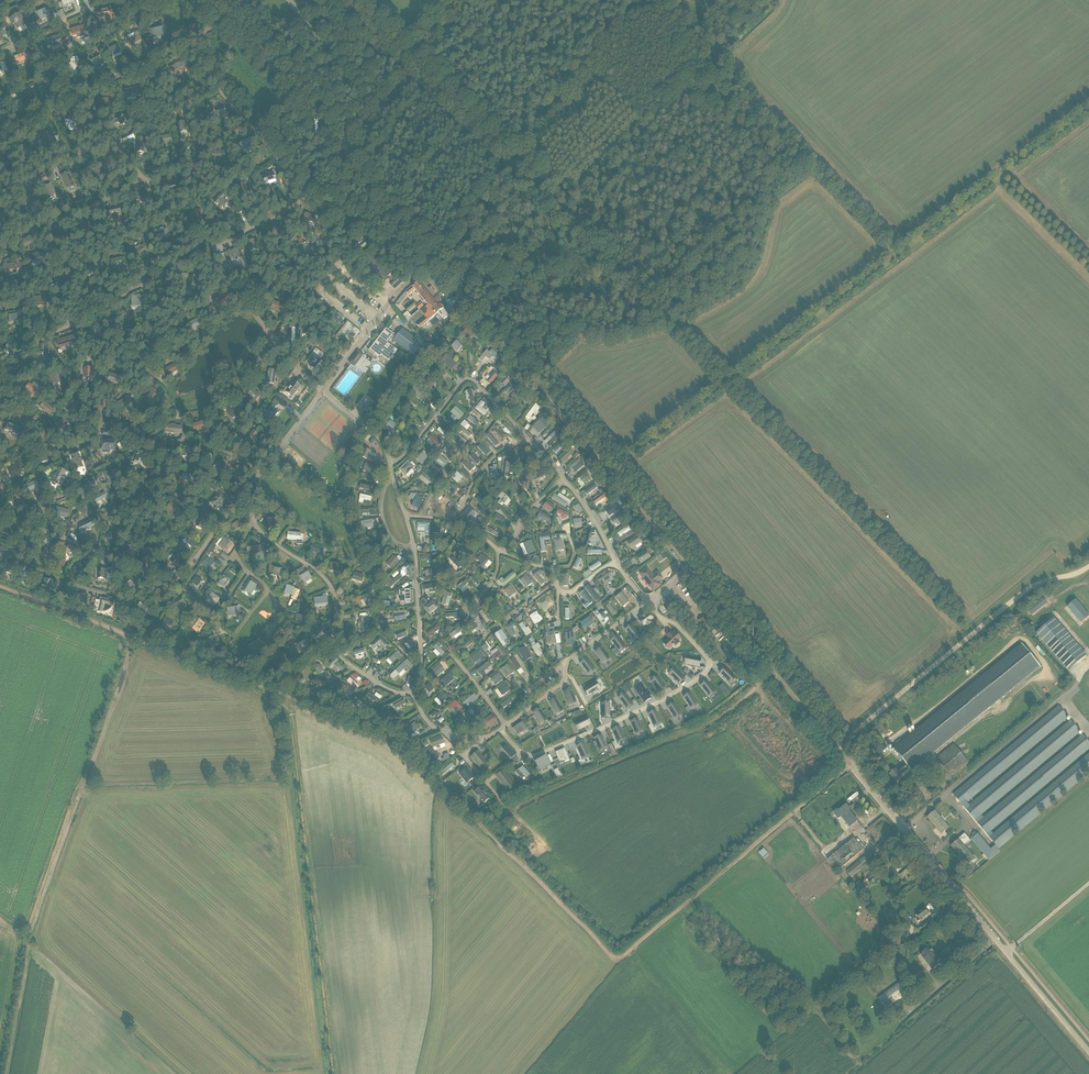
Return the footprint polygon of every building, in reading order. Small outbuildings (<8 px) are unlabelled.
[(37,11),(38,14),(40,19),(48,16),(45,8),(37,11)] [(98,16),(99,19),(100,19),(103,18),(112,17),(111,15),(110,10),(97,12),(98,16)] [(17,29),(18,29),(26,25),(20,12),(11,17),(11,18),(9,19),(12,25),(14,24),(17,29)] [(71,29),(72,33),(73,36),(77,35),(77,38),(88,35),(88,32),(86,32),(84,25),(71,29)] [(166,34),(164,26),(162,26),(150,28),(151,35),(152,35),(153,38),(164,36),(164,34),(166,34)] [(183,26),(180,29),(185,35),(188,33),(183,26)] [(126,38),(127,41),(130,46),(133,45),(133,44),(138,41),(138,42),(142,41),(137,31),(133,33),(135,36),(129,39),(128,36),(126,38)] [(50,46),(53,45),(62,41),(59,34),(46,40),(48,44),(49,43),(50,46)] [(109,47),(111,50),(113,55),(121,51),(117,43),(109,47)] [(14,57),(16,61),(17,63),(28,59),(26,53),(14,57)] [(98,56),(90,59),(92,62),(94,67),(95,67),(97,70),(102,67),(100,64),(102,63),(99,58),(98,56)] [(181,61),(170,68),(174,74),(184,68),(186,71),(191,68),(188,61),(183,64),(181,61)] [(72,75),(78,74),(78,75),(75,62),(69,64),(72,77),(72,76),(72,75)] [(150,75),(151,79),(152,78),(152,83),(158,82),(159,84),(162,83),(160,74),(150,75)] [(51,83),(49,76),(36,81),(39,88),(42,86),(41,85),(46,83),(47,84),(51,83)] [(125,90),(126,93),(127,98),(143,95),(141,87),(125,90)] [(25,93),(26,96),(30,105),(36,103),(32,91),(25,93)] [(96,99),(99,109),(110,107),(107,96),(96,99)] [(7,105),(8,109),(10,109),(11,111),(13,110),(13,109),(18,107),(19,108),(22,107),(19,100),(7,105)] [(216,111),(219,119),(227,116),(224,108),(216,111)] [(207,113),(194,118),(195,122),(197,121),(198,124),(200,123),(200,122),(205,120),(206,121),(209,120),(207,113)] [(121,116),(112,121),(114,125),(119,123),(120,124),(122,125),(123,125),(124,124),(125,125),(125,124),(128,122),(125,117),(126,117),(125,117),(125,116),(123,116),(122,116),(121,115),(121,116)] [(68,128),(77,125),(74,117),(65,120),(68,128)] [(177,123),(178,127),(179,132),(183,131),(184,131),(187,130),(185,121),(177,123)] [(39,134),(41,138),(42,137),(43,139),(45,138),(47,139),(50,138),(51,136),(53,135),(50,129),(39,134)] [(170,135),(158,137),(159,141),(160,141),(161,144),(163,143),(163,142),(168,141),(169,142),(171,142),(170,135)] [(137,138),(137,143),(136,151),(140,151),(140,152),(141,152),(141,151),(145,152),(145,138),(137,138)] [(239,144),(241,147),(244,146),(246,151),(252,149),(251,146),(250,144),(249,143),(252,142),(250,138),(239,144)] [(16,147),(19,152),(20,155),(29,150),(25,142),(16,147)] [(5,161),(6,163),(9,162),(7,154),(0,156),(0,163),(5,161)] [(110,157),(100,160),(101,163),(104,172),(117,168),(113,156),(110,157)] [(190,172),(194,171),(194,172),(196,172),(195,171),(197,171),(197,172),(201,172),(200,164),(188,165),(188,168),(190,168),(190,172)] [(91,179),(90,176),(89,171),(81,173),(83,178),(84,182),(85,185),(89,184),(88,180),(91,179)] [(69,172),(62,175),(67,189),(74,186),(69,172)] [(274,176),(273,173),(262,177),(264,185),(267,184),(267,182),(274,180),(273,176),(274,176)] [(178,183),(175,175),(163,180),(165,183),(166,182),(167,186),(174,183),(175,184),(178,183)] [(249,191),(247,186),(246,183),(238,187),(239,189),(242,194),(245,193),(246,193),(246,192),(249,191)] [(44,188),(46,193),(47,193),(48,192),(51,197),(56,195),(50,184),(44,188)] [(136,192),(133,198),(140,201),(148,205),(151,198),(136,192)] [(222,193),(213,202),(217,205),(219,203),(223,207),(227,203),(225,200),(227,198),(222,193)] [(32,198),(31,194),(22,198),(25,205),(35,201),(33,198),(32,198)] [(107,209),(108,214),(110,220),(112,219),(112,217),(122,215),(119,205),(113,207),(113,208),(108,209),(107,208),(107,209)] [(200,211),(193,213),(195,221),(199,220),(200,220),(199,220),(203,218),(200,211)] [(303,220),(308,221),(314,223),(316,216),(305,213),(303,220)] [(289,215),(284,217),(287,223),(292,220),(289,215)] [(83,224),(82,230),(81,232),(88,234),(90,223),(85,222),(85,225),(83,224)] [(153,234),(155,233),(157,241),(161,240),(160,238),(168,236),(167,234),(168,233),(167,229),(164,230),(163,227),(152,231),(153,234)] [(284,233),(275,227),(272,233),(281,238),(284,233)] [(55,236),(57,244),(66,241),(64,233),(55,236)] [(254,249),(257,248),(255,240),(247,242),(249,251),(253,250),(254,250),(254,249)] [(307,255),(303,243),(300,244),(300,246),(297,247),(298,249),(299,249),(301,254),(299,254),(300,257),(307,255)] [(139,258),(149,250),(144,244),(134,252),(139,258)] [(389,271),(370,248),(360,256),(380,282),(391,274),(392,273),(390,270),(389,271)] [(236,259),(233,251),(225,254),(228,261),(232,260),(232,261),(232,260),(236,259)] [(28,256),(29,259),(31,264),(42,259),(39,252),(28,256)] [(112,260),(112,262),(113,267),(116,266),(115,265),(121,264),(121,265),(124,265),(123,262),(125,262),(124,258),(112,260)] [(93,265),(88,267),(85,269),(89,277),(103,270),(99,262),(98,262),(96,259),(91,261),(93,265)] [(4,273),(7,273),(20,270),(19,262),(7,265),(6,263),(3,264),(4,265),(2,266),(4,273)] [(197,285),(198,277),(189,276),(189,285),(192,285),(193,285),(197,285)] [(67,279),(64,279),(54,281),(56,289),(65,288),(64,282),(67,282),(67,279)] [(408,295),(410,294),(415,290),(427,304),(434,298),(420,280),(405,292),(408,295)] [(252,281),(250,285),(251,285),(250,288),(251,288),(252,292),(256,294),(258,292),(260,293),(263,286),(252,281)] [(40,297),(33,297),(33,300),(34,300),(34,304),(42,304),(42,305),(45,305),(45,299),(45,293),(39,293),(40,297)] [(216,302),(219,307),(220,308),(230,300),(226,294),(216,302)] [(141,306),(141,308),(145,308),(144,299),(144,295),(139,295),(140,296),(132,297),(132,300),(132,303),(133,303),(134,307),(141,306)] [(434,298),(427,304),(427,305),(420,311),(426,318),(417,325),(419,328),(438,313),(444,319),(449,315),(434,298)] [(285,306),(274,301),(272,305),(274,306),(273,308),(275,309),(276,308),(281,310),(280,311),(283,312),(285,306)] [(203,311),(206,316),(206,317),(216,312),(212,306),(203,311)] [(7,312),(9,322),(18,321),(17,311),(7,312)] [(407,312),(402,316),(406,320),(411,316),(407,312)] [(339,313),(334,319),(341,324),(345,318),(339,313)] [(187,325),(190,329),(191,331),(201,324),(198,318),(187,325)] [(347,322),(344,326),(336,337),(339,339),(342,336),(348,341),(351,337),(354,339),(359,333),(350,325),(350,324),(347,322)] [(89,332),(93,337),(95,335),(95,334),(98,330),(99,331),(101,329),(100,327),(101,326),(98,323),(89,332)] [(480,338),(470,327),(462,334),(467,340),(472,336),(476,341),(480,338)] [(371,348),(376,351),(389,361),(391,358),(392,359),(393,357),(392,356),(397,351),(386,343),(393,334),(386,329),(371,348)] [(393,340),(398,343),(414,356),(423,344),(422,344),(425,340),(417,334),(414,338),(402,329),(393,340)] [(78,335),(57,341),(59,348),(60,348),(68,345),(68,346),(69,347),(73,346),(74,344),(73,344),(80,342),(78,335)] [(149,348),(150,351),(160,348),(159,341),(147,344),(148,348),(149,348)] [(456,341),(451,346),(457,352),(462,346),(456,341)] [(179,357),(182,359),(184,361),(192,351),(185,346),(184,347),(185,348),(179,357)] [(313,363),(311,366),(315,370),(321,361),(318,359),(319,357),(320,358),(323,354),(318,350),(314,356),(313,356),(310,361),(313,363)] [(358,350),(349,362),(352,365),(354,362),(356,363),(360,358),(358,357),(361,353),(358,350)] [(482,361),(483,361),(486,357),(489,360),(492,356),(497,361),(499,358),(493,352),(491,354),(487,350),(479,359),(482,361)] [(47,365),(43,352),(37,354),(37,356),(34,357),(35,359),(37,359),(38,364),(37,364),(38,368),(39,367),(47,365)] [(303,364),(307,357),(301,354),(297,361),(303,364)] [(448,367),(453,361),(446,355),(441,360),(448,367)] [(174,364),(167,368),(163,370),(165,374),(166,373),(167,376),(177,371),(174,364)] [(92,368),(84,368),(84,376),(88,376),(88,377),(88,376),(92,376),(92,368)] [(439,379),(445,373),(439,368),(433,374),(439,379)] [(263,376),(262,382),(274,383),(276,371),(269,370),(268,377),(263,376)] [(494,372),(486,381),(489,384),(498,375),(494,372)] [(61,373),(55,375),(48,377),(49,380),(52,380),(53,383),(59,381),(60,382),(63,381),(61,373)] [(122,377),(110,373),(109,378),(110,378),(109,381),(112,381),(112,380),(117,381),(117,383),(120,384),(122,377)] [(509,376),(506,373),(499,382),(502,384),(509,376)] [(435,383),(428,378),(423,384),(429,389),(435,383)] [(301,386),(294,380),(288,388),(286,387),(282,392),(287,396),(289,395),(292,397),(301,386)] [(29,384),(28,384),(26,387),(28,388),(26,390),(28,392),(29,390),(33,394),(32,395),(35,397),(39,392),(29,384)] [(516,387),(513,384),(504,392),(507,395),(516,387)] [(143,397),(145,400),(148,402),(150,400),(152,402),(158,396),(155,393),(157,391),(152,387),(149,391),(151,393),(148,396),(146,394),(143,397)] [(417,387),(412,393),(421,400),(425,395),(417,387)] [(248,394),(251,397),(249,399),(253,404),(261,396),(253,389),(248,394)] [(471,389),(467,390),(471,403),(475,402),(471,389)] [(403,394),(398,400),(411,412),(414,409),(405,401),(408,398),(403,394)] [(523,394),(521,396),(530,406),(532,404),(523,394)] [(125,407),(128,405),(130,408),(133,406),(131,402),(132,402),(128,396),(119,403),(121,406),(123,405),(125,407)] [(76,403),(77,402),(74,399),(67,409),(72,413),(74,411),(73,410),(76,406),(77,407),(78,404),(76,403)] [(267,411),(271,414),(272,413),(276,416),(279,412),(275,408),(276,406),(277,407),(279,404),(274,400),(272,403),(273,404),(267,411)] [(44,402),(44,403),(40,407),(43,409),(44,408),(48,412),(47,413),(49,415),(51,413),(52,414),(54,410),(44,402)] [(476,408),(484,416),(487,412),(482,408),(484,404),(481,402),(476,408)] [(541,407),(536,403),(526,416),(530,418),(536,410),(538,412),(541,407)] [(459,420),(464,414),(456,407),(450,413),(459,420)] [(473,409),(471,412),(477,417),(479,414),(473,409)] [(403,422),(406,425),(408,421),(409,420),(403,416),(403,417),(397,412),(394,415),(403,422)] [(391,419),(384,428),(392,435),(398,427),(392,421),(395,418),(391,415),(389,418),(391,419)] [(479,423),(470,416),(467,419),(476,427),(479,423)] [(549,424),(543,417),(534,425),(541,432),(549,424)] [(64,418),(54,425),(56,429),(57,428),(59,430),(61,428),(60,427),(65,424),(66,426),(68,424),(64,418)] [(195,424),(192,425),(195,432),(206,427),(205,423),(203,424),(202,421),(200,422),(200,424),(195,425),(195,424)] [(513,430),(504,422),(502,425),(510,433),(513,430)] [(7,423),(5,430),(8,431),(8,430),(13,432),(13,433),(15,434),(16,432),(18,432),(19,428),(7,423)] [(127,429),(136,443),(144,438),(135,424),(127,429)] [(441,424),(439,427),(447,435),(450,432),(441,424)] [(165,425),(165,432),(181,434),(182,427),(165,425)] [(461,426),(458,429),(469,438),(471,435),(464,428),(461,426)] [(257,433),(254,430),(242,444),(246,447),(257,433)] [(549,436),(551,439),(546,444),(549,447),(561,435),(559,433),(558,434),(555,431),(549,436)] [(498,444),(489,433),(486,436),(495,447),(498,444)] [(431,434),(427,438),(437,448),(441,444),(431,434)] [(453,437),(451,440),(459,446),(461,443),(453,437)] [(102,451),(103,452),(109,453),(110,452),(110,449),(115,450),(116,441),(102,441),(101,449),(102,449),(102,451)] [(155,443),(155,451),(166,450),(166,442),(155,443)] [(560,443),(552,450),(555,453),(563,446),(560,443)] [(379,452),(379,451),(380,452),(382,446),(376,444),(374,452),(375,453),(376,451),(379,452)] [(488,453),(480,444),(477,447),(485,456),(488,453)] [(184,447),(182,456),(191,458),(192,449),(184,447)] [(445,447),(443,450),(451,457),(454,454),(452,452),(453,451),(449,448),(448,449),(445,447)] [(376,458),(369,455),(371,451),(363,448),(360,457),(374,462),(376,458)] [(139,450),(137,455),(135,460),(138,462),(141,457),(148,459),(150,454),(139,450)] [(416,459),(418,461),(422,466),(431,456),(426,452),(426,453),(423,451),(416,459)] [(572,455),(569,451),(565,455),(559,460),(563,464),(569,458),(572,455)] [(200,463),(207,466),(213,456),(203,452),(200,463)] [(473,453),(469,456),(477,465),(480,462),(473,453)] [(527,455),(522,453),(516,464),(520,467),(527,455)] [(78,454),(71,456),(76,469),(83,467),(81,461),(82,460),(80,457),(78,454)] [(438,454),(433,460),(443,468),(448,462),(438,454)] [(532,454),(529,457),(539,466),(542,463),(532,454)] [(42,463),(49,462),(47,455),(41,457),(42,463)] [(579,459),(570,467),(573,470),(581,462),(579,459)] [(220,460),(212,468),(219,474),(227,466),(220,460)] [(474,467),(467,460),(462,465),(469,472),(474,467)] [(15,463),(13,467),(9,468),(9,470),(8,471),(9,473),(10,473),(11,475),(20,473),(20,472),(23,469),(21,461),(15,463)] [(414,467),(407,461),(399,470),(405,476),(414,467)] [(374,475),(376,467),(365,463),(363,471),(374,475)] [(441,470),(432,463),(430,466),(439,472),(441,470)] [(493,467),(490,468),(490,475),(494,474),(494,476),(498,476),(497,465),(493,465),(493,467)] [(109,475),(110,478),(113,476),(113,475),(118,473),(118,474),(121,473),(118,466),(106,472),(108,476),(109,475)] [(241,467),(233,468),(235,476),(242,475),(241,467)] [(52,482),(53,482),(52,483),(52,484),(55,486),(56,485),(56,484),(59,485),(61,480),(63,481),(65,477),(63,476),(66,472),(59,468),(52,482)] [(93,472),(95,479),(103,476),(101,470),(93,472)] [(193,483),(196,477),(184,472),(183,476),(184,476),(183,479),(185,480),(186,479),(191,481),(190,482),(193,483)] [(432,479),(423,472),(421,475),(430,482),(432,479)] [(463,478),(457,472),(451,478),(457,483),(463,478)] [(544,473),(534,479),(536,483),(537,485),(539,484),(538,481),(546,476),(544,473)] [(591,479),(586,473),(579,478),(584,484),(591,479)] [(527,474),(520,475),(521,483),(528,482),(527,474)] [(513,482),(512,480),(506,487),(509,494),(511,493),(512,496),(520,493),(516,483),(513,484),(513,482)] [(22,486),(23,487),(23,488),(26,493),(25,494),(27,497),(31,495),(30,491),(33,490),(36,488),(35,486),(37,485),(36,481),(32,483),(29,481),(26,482),(25,484),(22,486)] [(445,488),(445,489),(453,494),(455,490),(457,487),(448,482),(445,488)] [(210,488),(215,492),(218,487),(214,484),(210,488)] [(488,484),(485,485),(489,496),(491,501),(494,500),(488,484)] [(597,487),(595,484),(585,491),(587,494),(597,487)] [(225,497),(227,495),(219,488),(216,491),(218,492),(209,503),(217,509),(225,498),(225,497)] [(142,492),(141,493),(141,495),(142,497),(144,496),(145,498),(145,499),(146,501),(150,500),(150,502),(151,504),(153,503),(155,502),(154,500),(153,498),(151,499),(150,496),(152,495),(154,494),(153,492),(152,491),(150,491),(148,492),(146,493),(144,491),(142,492)] [(100,501),(107,498),(104,493),(94,498),(96,500),(98,499),(100,501)] [(18,507),(23,501),(15,494),(10,501),(18,507)] [(361,494),(359,502),(363,503),(364,499),(370,501),(371,497),(361,494)] [(505,494),(498,503),(500,504),(502,502),(504,504),(509,498),(505,494)] [(568,504),(554,495),(551,499),(565,509),(568,504)] [(418,509),(423,499),(417,496),(411,506),(418,509)] [(604,496),(594,504),(597,508),(607,500),(604,496)] [(487,508),(480,497),(476,500),(483,510),(487,508)] [(547,501),(543,507),(551,512),(554,506),(547,501)] [(179,519),(184,514),(172,502),(168,506),(172,509),(170,511),(179,519)] [(609,517),(618,511),(613,504),(604,510),(609,517)] [(126,508),(115,505),(114,509),(117,510),(116,512),(124,515),(126,508)] [(66,519),(69,511),(57,507),(56,511),(57,512),(56,514),(59,515),(59,514),(64,515),(64,517),(65,517),(64,519),(66,519)] [(469,508),(463,516),(469,521),(476,514),(469,508)] [(569,515),(558,510),(556,515),(567,519),(569,515)] [(551,519),(539,513),(537,518),(549,523),(551,519)] [(621,514),(612,520),(615,524),(620,520),(622,523),(626,520),(621,514)] [(202,528),(207,518),(201,515),(196,525),(202,528)] [(495,515),(494,518),(503,523),(505,520),(495,515)] [(268,526),(276,525),(276,517),(267,518),(268,526)] [(231,522),(236,530),(242,526),(237,519),(231,522)] [(360,522),(362,530),(373,528),(372,519),(360,522)] [(582,527),(581,519),(573,520),(574,528),(582,527)] [(90,520),(77,526),(81,533),(84,531),(85,532),(90,530),(89,529),(95,526),(93,522),(91,523),(90,520)] [(430,533),(430,523),(417,523),(417,528),(425,528),(425,533),(430,533)] [(432,523),(432,534),(440,534),(440,524),(432,523)] [(17,538),(20,530),(5,525),(2,533),(17,538)] [(628,526),(617,534),(620,538),(631,530),(628,526)] [(499,534),(487,527),(485,531),(497,537),(499,534)] [(182,534),(188,544),(190,549),(195,546),(187,531),(182,534)] [(116,538),(111,532),(105,538),(110,544),(116,538)] [(300,534),(288,532),(288,537),(289,537),(289,539),(292,540),(292,538),(297,539),(297,540),(300,540),(300,534)] [(626,542),(631,549),(641,542),(636,535),(626,542)] [(476,541),(466,536),(464,539),(475,544),(476,541)] [(541,552),(546,551),(544,541),(549,540),(549,536),(539,537),(541,552)] [(222,537),(220,539),(216,545),(217,546),(218,547),(222,550),(224,551),(230,542),(229,541),(222,537)] [(381,537),(371,546),(374,549),(383,539),(381,537)] [(553,540),(556,552),(564,550),(561,538),(556,539),(554,540),(553,540)] [(525,544),(530,555),(536,552),(532,541),(525,544)] [(129,556),(130,552),(128,552),(130,546),(123,544),(121,555),(129,556)] [(313,544),(311,548),(312,548),(311,551),(314,552),(314,550),(319,553),(319,554),(321,555),(323,550),(324,548),(313,544)] [(259,545),(247,547),(248,555),(260,553),(259,545)] [(66,553),(67,553),(67,555),(68,556),(68,557),(69,557),(70,557),(71,557),(72,557),(73,557),(73,556),(74,555),(75,556),(78,550),(68,546),(66,553)] [(8,548),(0,547),(0,557),(5,557),(6,554),(8,554),(8,548)] [(472,551),(461,547),(459,551),(470,556),(472,551)] [(43,555),(51,558),(53,559),(56,553),(46,548),(43,555)] [(390,551),(387,548),(378,558),(381,560),(390,551)] [(143,549),(142,554),(142,559),(146,560),(146,556),(151,557),(156,558),(157,551),(143,549)] [(650,557),(645,550),(635,556),(640,564),(650,557)] [(180,562),(183,559),(178,554),(175,558),(174,556),(169,561),(179,570),(183,566),(184,565),(180,562)] [(393,556),(386,564),(392,570),(400,561),(393,556)] [(461,565),(454,557),(451,560),(459,568),(461,565)] [(489,560),(485,557),(478,566),(482,569),(489,560)] [(578,557),(573,567),(576,569),(581,559),(578,557)] [(206,558),(201,563),(209,569),(213,564),(206,558)] [(5,571),(7,572),(11,575),(18,565),(12,561),(5,571)] [(340,562),(336,562),(331,561),(330,570),(339,571),(340,562)] [(82,562),(75,566),(79,572),(86,568),(82,562)] [(599,562),(590,568),(592,571),(601,565),(599,562)] [(279,577),(281,567),(271,565),(268,575),(279,577)] [(99,569),(99,578),(105,579),(106,574),(112,575),(112,568),(109,568),(109,570),(99,569)] [(444,568),(437,570),(439,578),(443,577),(443,575),(446,574),(444,568)] [(640,574),(650,587),(653,591),(660,585),(657,581),(662,578),(659,574),(657,575),(656,574),(653,576),(647,568),(640,574)] [(425,582),(435,579),(432,569),(424,571),(426,577),(424,577),(425,582)] [(28,587),(30,587),(31,585),(31,583),(30,582),(33,578),(30,575),(31,574),(31,572),(30,570),(27,570),(26,572),(22,576),(24,579),(27,581),(27,582),(26,583),(26,585),(28,587)] [(196,575),(201,580),(206,576),(200,571),(196,575)] [(307,571),(302,574),(300,575),(304,582),(311,578),(307,571)] [(540,571),(533,576),(541,586),(545,583),(539,577),(542,574),(540,571)] [(355,573),(354,574),(352,579),(355,580),(356,579),(359,580),(359,581),(362,582),(364,576),(355,573)] [(498,581),(503,587),(516,576),(513,573),(503,580),(501,578),(498,581)] [(605,582),(611,577),(609,573),(599,580),(605,589),(608,586),(605,582)] [(121,581),(121,583),(127,585),(128,581),(129,580),(131,581),(135,583),(137,576),(133,575),(133,577),(130,576),(128,575),(124,574),(123,575),(121,581)] [(387,579),(384,581),(390,588),(403,577),(401,574),(391,583),(387,579)] [(519,580),(526,588),(532,583),(526,575),(523,578),(519,580)] [(191,582),(197,586),(202,581),(196,576),(191,582)] [(218,583),(224,587),(225,585),(224,584),(228,579),(224,576),(218,583)] [(473,576),(469,579),(476,588),(480,585),(473,576)] [(44,578),(41,585),(55,591),(58,584),(53,582),(53,581),(50,579),(49,580),(44,578)] [(468,583),(466,580),(458,586),(460,589),(468,583)] [(249,581),(244,589),(243,591),(250,595),(251,594),(256,585),(249,581)] [(288,584),(287,587),(285,592),(291,594),(294,587),(288,584)] [(435,584),(423,586),(424,590),(429,589),(430,592),(435,592),(434,588),(436,588),(435,584)] [(588,585),(584,588),(595,603),(599,599),(588,585)] [(505,593),(509,598),(511,597),(516,593),(510,586),(504,591),(505,593)] [(152,591),(155,600),(158,599),(157,598),(163,596),(161,590),(157,591),(156,590),(152,591)] [(410,590),(399,590),(399,596),(405,595),(405,602),(410,601),(410,590)] [(444,592),(441,604),(445,605),(447,597),(451,597),(452,594),(444,592)] [(579,594),(585,602),(582,604),(585,608),(592,603),(583,592),(579,594)] [(615,597),(622,607),(629,602),(622,592),(615,597)] [(206,601),(211,604),(214,607),(220,599),(212,593),(206,601)] [(78,595),(78,600),(79,603),(87,603),(86,594),(78,595)] [(368,594),(367,595),(362,597),(363,600),(364,599),(366,603),(365,603),(367,607),(373,603),(368,594)] [(546,596),(536,603),(541,610),(551,603),(546,596)] [(181,597),(174,602),(180,609),(186,604),(181,597)] [(326,597),(321,597),(314,598),(315,607),(328,605),(326,597)] [(113,606),(114,601),(100,598),(97,612),(102,613),(102,612),(103,612),(105,612),(106,612),(108,611),(109,610),(110,610),(111,608),(111,607),(112,606),(113,606)] [(1088,616),(1088,615),(1074,599),(1066,607),(1081,624),(1088,616)] [(494,612),(500,607),(495,600),(489,605),(494,612)] [(438,607),(433,601),(424,607),(429,614),(438,607)] [(609,603),(605,606),(612,616),(617,613),(609,603)] [(137,610),(142,613),(143,614),(148,609),(142,604),(137,610)] [(239,614),(238,609),(240,608),(239,606),(238,605),(227,607),(227,610),(229,610),(229,615),(239,614)] [(482,610),(479,612),(487,623),(490,621),(482,610)] [(603,612),(600,615),(598,612),(597,610),(593,612),(597,617),(601,623),(604,626),(607,624),(604,620),(607,618),(603,612)] [(535,624),(542,619),(540,617),(538,614),(536,612),(533,614),(535,617),(533,618),(534,621),(533,622),(535,624)] [(642,619),(639,620),(643,626),(646,624),(647,625),(650,623),(651,622),(650,621),(653,619),(649,613),(646,615),(645,614),(644,615),(641,617),(642,619)] [(165,618),(163,623),(172,627),(174,622),(176,623),(178,619),(168,615),(167,618),(165,618)] [(297,615),(296,624),(303,625),(305,616),(297,615)] [(199,635),(206,625),(194,616),(187,626),(199,635)] [(360,620),(360,622),(359,622),(358,624),(358,627),(359,628),(361,628),(361,631),(368,630),(367,617),(362,618),(362,619),(360,620)] [(703,617),(698,622),(704,629),(705,629),(708,633),(712,629),(709,625),(709,624),(703,617)] [(587,618),(584,620),(593,632),(596,630),(587,618)] [(1068,671),(1087,655),(1055,618),(1036,634),(1068,671)] [(466,624),(471,631),(478,627),(473,620),(466,624)] [(505,627),(511,638),(516,635),(512,629),(516,626),(514,623),(505,627)] [(522,623),(519,625),(525,635),(528,632),(525,628),(526,626),(525,625),(523,625),(522,623)] [(631,624),(625,629),(633,640),(640,636),(631,624)] [(319,625),(309,634),(312,638),(316,635),(321,631),(322,632),(324,630),(319,625)] [(440,629),(437,625),(425,633),(428,637),(440,629)] [(279,628),(277,630),(278,631),(274,636),(278,639),(277,640),(279,642),(286,633),(283,631),(279,628)] [(459,628),(450,634),(452,637),(461,631),(459,628)] [(501,630),(495,634),(497,637),(503,647),(507,645),(504,641),(507,639),(501,630)] [(568,630),(565,631),(566,634),(565,634),(566,643),(574,642),(573,633),(569,633),(568,630)] [(207,635),(208,639),(210,643),(211,644),(212,645),(215,644),(216,643),(215,641),(216,640),(213,632),(207,635)] [(556,644),(554,632),(546,634),(548,646),(556,644)] [(669,637),(665,640),(666,641),(671,646),(674,643),(676,645),(678,643),(677,641),(679,638),(674,632),(671,635),(670,634),(667,636),(669,637)] [(617,635),(610,640),(619,651),(625,647),(617,635)] [(388,646),(380,637),(370,646),(374,650),(380,644),(384,649),(388,646)] [(297,644),(298,646),(302,651),(309,646),(304,639),(297,644)] [(470,639),(458,647),(461,651),(473,643),(470,639)] [(250,645),(253,650),(255,653),(262,649),(257,641),(250,645)] [(438,642),(436,645),(433,647),(441,656),(444,653),(439,648),(442,646),(438,642)] [(535,645),(531,647),(538,657),(541,655),(537,649),(540,647),(538,643),(535,645)] [(412,653),(403,644),(399,647),(409,657),(412,653)] [(1021,644),(894,748),(906,763),(911,770),(949,739),(1040,667),(1021,644)] [(499,646),(496,648),(498,652),(492,655),(496,660),(501,656),(503,658),(506,656),(499,646)] [(601,647),(595,651),(603,663),(610,658),(601,647)] [(530,648),(520,655),(523,658),(532,652),(530,648)] [(480,652),(479,651),(470,658),(474,663),(483,656),(480,652)] [(277,652),(271,656),(269,658),(270,660),(273,659),(278,666),(280,664),(284,662),(277,652)] [(396,658),(399,661),(403,658),(397,652),(388,659),(391,662),(396,658)] [(686,656),(685,664),(699,667),(701,659),(686,656)] [(521,668),(513,657),(509,660),(517,671),(521,668)] [(334,665),(341,671),(344,669),(337,662),(338,660),(335,658),(327,667),(330,669),(334,665)] [(588,674),(595,670),(586,658),(580,663),(588,674)] [(491,664),(488,661),(478,669),(481,672),(491,664)] [(404,663),(395,671),(398,674),(399,675),(409,665),(405,662),(404,663)] [(538,662),(534,668),(539,673),(544,667),(538,662)] [(316,664),(313,666),(319,675),(322,673),(322,672),(323,671),(318,664),(317,665),(316,664)] [(513,673),(508,664),(500,669),(506,678),(513,673)] [(431,672),(434,675),(436,678),(444,671),(439,665),(431,672)] [(725,667),(719,672),(729,683),(735,677),(725,667)] [(674,669),(669,674),(679,684),(685,679),(674,669)] [(297,683),(302,679),(297,672),(291,677),(288,680),(293,687),(298,683),(297,683)] [(498,673),(490,679),(495,686),(503,680),(498,673)] [(449,674),(440,682),(445,688),(448,685),(446,682),(452,677),(449,674)] [(317,686),(321,683),(317,677),(313,680),(317,686)] [(658,677),(651,681),(659,693),(666,689),(658,677)] [(359,686),(350,678),(347,681),(356,689),(359,686)] [(706,680),(700,685),(709,696),(715,692),(706,680)] [(349,688),(338,682),(334,690),(344,696),(349,688)] [(595,682),(583,690),(587,696),(599,689),(595,682)] [(434,689),(428,683),(424,688),(429,693),(434,689)] [(505,683),(497,689),(502,696),(510,689),(505,683)] [(642,686),(636,690),(644,702),(650,698),(642,686)] [(318,697),(327,693),(325,689),(316,693),(318,697)] [(570,689),(563,692),(569,705),(576,702),(570,689)] [(374,700),(377,703),(379,700),(368,692),(366,695),(369,697),(367,700),(372,703),(374,700)] [(690,692),(683,696),(691,709),(697,704),(690,692)] [(625,693),(618,698),(627,710),(633,705),(625,693)] [(446,699),(440,694),(436,698),(442,704),(446,699)] [(478,699),(474,694),(464,702),(468,707),(478,699)] [(556,698),(549,702),(556,714),(563,711),(556,698)] [(358,699),(347,705),(350,709),(361,704),(358,699)] [(404,700),(394,706),(396,709),(406,703),(404,700)] [(511,703),(509,700),(499,706),(501,710),(511,703)] [(453,710),(457,714),(459,711),(462,709),(455,701),(452,703),(449,706),(451,707),(448,709),(451,712),(453,710)] [(674,702),(667,707),(675,719),(681,715),(674,702)] [(602,718),(610,718),(609,703),(601,703),(602,718)] [(954,794),(999,848),(1088,773),(1088,754),(993,834),(991,831),(1088,749),(1088,742),(1082,735),(984,818),(981,814),(1080,732),(1070,720),(969,805),(967,802),(1068,717),(1058,706),(954,794)] [(488,712),(485,707),(474,715),(476,718),(477,720),(488,712)] [(539,708),(533,712),(541,724),(547,720),(539,708)] [(654,726),(661,723),(655,710),(648,713),(654,726)] [(395,716),(387,711),(381,719),(385,722),(389,717),(393,719),(395,716)] [(466,716),(463,713),(454,722),(457,725),(466,716)] [(494,718),(492,715),(481,723),(485,729),(493,724),(491,720),(494,718)] [(587,717),(574,723),(578,730),(591,724),(587,717)] [(643,731),(637,718),(630,721),(636,734),(643,731)] [(522,721),(513,728),(517,735),(527,728),(522,721)] [(418,737),(421,728),(414,725),(410,734),(418,737)] [(625,739),(619,726),(612,729),(618,743),(625,739)] [(600,751),(607,748),(601,735),(594,738),(600,751)] [(436,747),(437,749),(440,747),(439,745),(444,744),(441,736),(430,740),(433,748),(436,747)] [(589,755),(583,742),(576,746),(582,759),(589,755)] [(954,744),(937,758),(951,776),(969,763),(954,744)] [(514,755),(505,745),(502,748),(505,751),(504,751),(511,758),(514,755)] [(564,749),(555,752),(559,762),(564,760),(565,762),(569,760),(564,749)] [(487,763),(478,752),(472,757),(481,768),(487,763)] [(545,756),(535,762),(539,770),(550,765),(545,756)] [(453,766),(450,762),(439,771),(442,775),(450,768),(451,768),(452,767),(453,766)] [(896,783),(911,770),(906,763),(904,765),(904,764),(897,770),(896,769),(889,775),(892,778),(896,783)] [(530,774),(522,766),(519,770),(518,769),(515,772),(520,778),(524,775),(526,778),(530,774)] [(474,778),(466,769),(459,774),(460,775),(461,778),(462,777),(467,783),(474,778)] [(512,783),(503,772),(497,776),(506,788),(512,783)] [(489,798),(481,787),(474,792),(483,803),(489,798)] [(850,828),(858,821),(850,810),(851,809),(850,808),(847,804),(834,814),(838,820),(839,819),(844,824),(846,823),(850,828)] [(942,835),(950,828),(936,811),(927,818),(942,835)] [(973,835),(970,838),(971,839),(982,852),(988,846),(978,833),(977,834),(975,831),(972,834),(973,835)] [(968,866),(976,859),(964,845),(970,840),(965,834),(959,839),(952,846),(968,866)] [(854,838),(827,860),(836,872),(864,850),(854,838)] [(885,839),(847,871),(851,877),(890,845),(885,839)] [(892,859),(883,867),(887,872),(897,864),(895,861),(896,860),(898,862),(902,859),(898,855),(893,859),(892,859)] [(894,869),(903,878),(911,870),(902,861),(894,869)] [(900,880),(895,885),(898,889),(904,884),(900,880)] [(858,898),(863,894),(857,887),(852,891),(858,898)] [(920,921),(929,914),(929,913),(930,912),(928,910),(927,910),(924,907),(915,914),(916,915),(915,916),(917,917),(915,919),(918,922),(920,920),(920,921)] [(917,931),(919,934),(930,925),(928,924),(931,921),(929,919),(920,927),(920,928),(917,931)] [(916,930),(912,925),(902,934),(906,939),(916,930)] [(933,971),(942,963),(938,957),(937,958),(933,954),(934,953),(930,947),(920,955),(933,971)] [(901,980),(879,998),(887,1009),(910,992),(901,980)]
